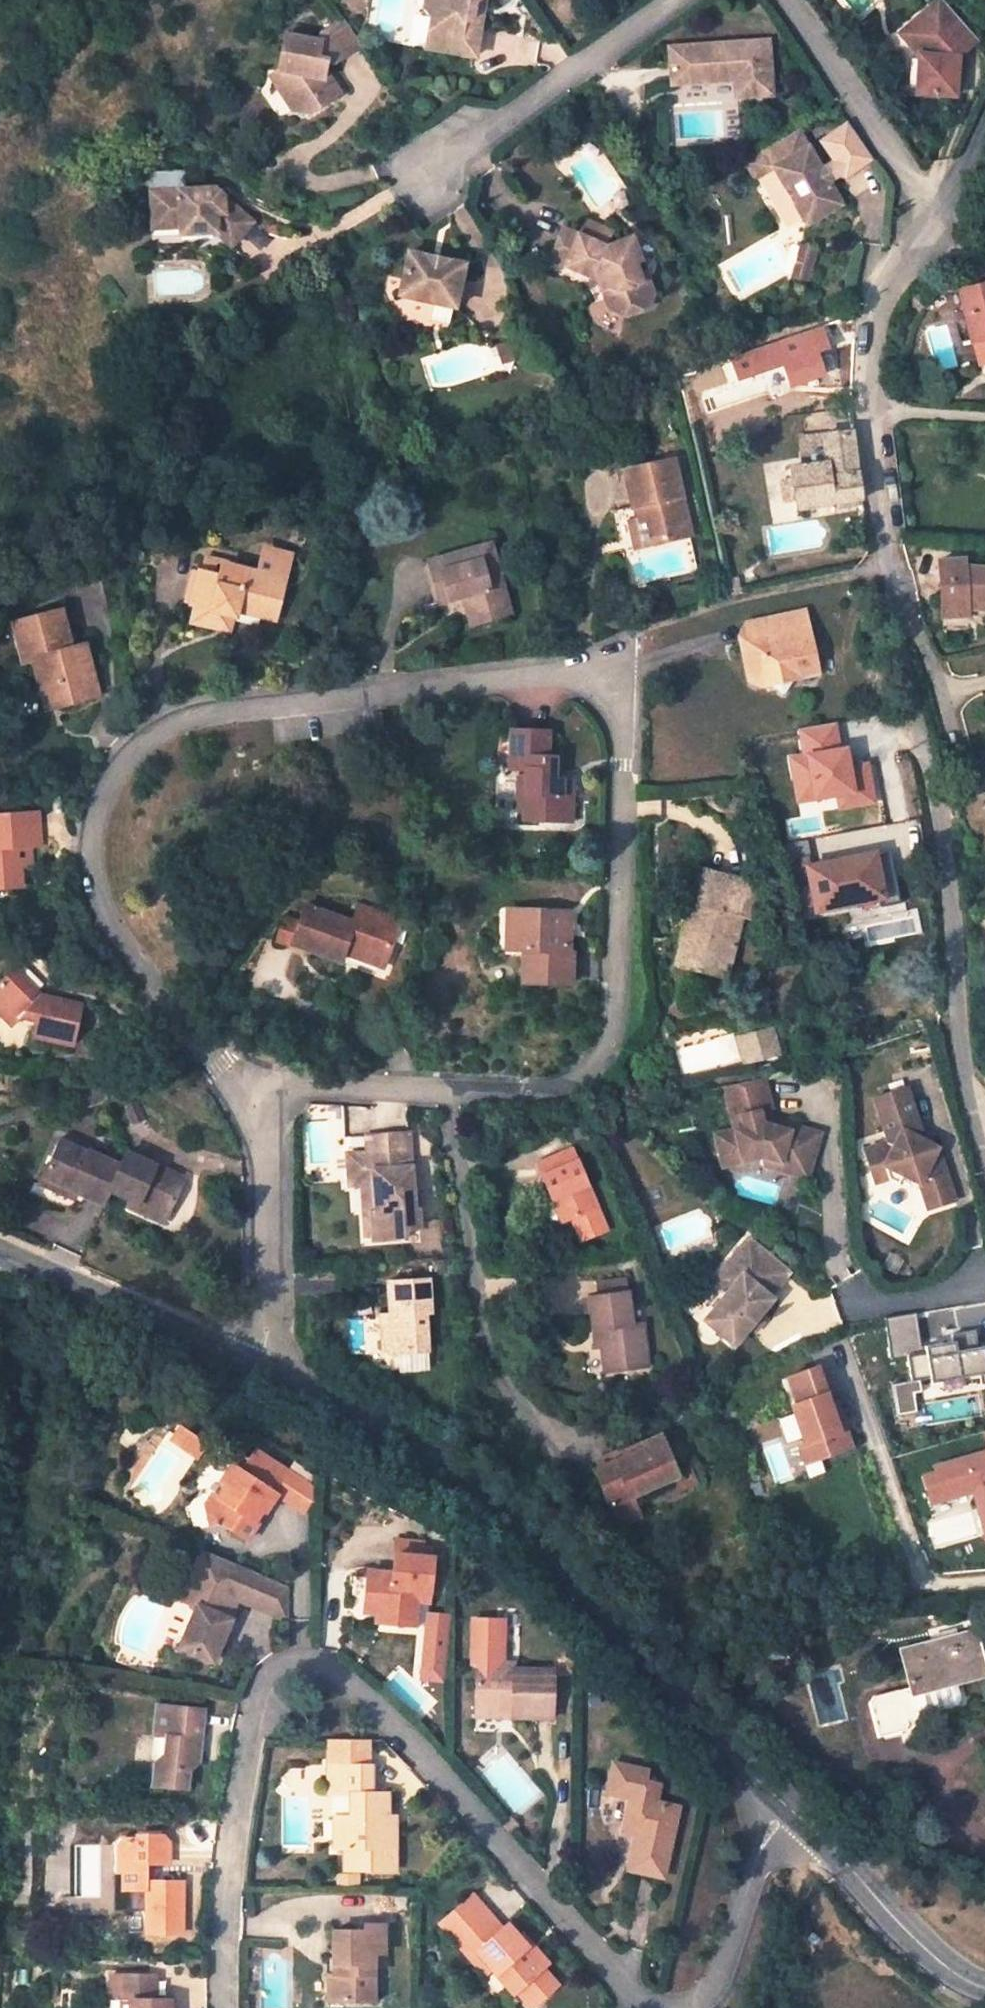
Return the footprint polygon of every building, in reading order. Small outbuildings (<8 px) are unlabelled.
[(424,9),(432,18),(426,50),(474,60),(486,0),(426,0),(424,9)] [(977,42),(940,0),(900,36),(918,58),(916,94),(955,97),(957,59),(977,42)] [(285,33),(278,68),(284,70),(281,90),(296,111),(313,114),(341,93),(331,78),(324,77),(327,59),(336,60),(361,43),(343,16),(321,30),(320,39),(285,33)] [(751,24),(657,64),(674,99),(730,74),(738,90),(773,75),(751,24)] [(281,90),(284,70),(278,68),(270,74),(281,90)] [(775,175),(811,229),(846,205),(798,134),(747,169),(758,186),(775,175)] [(203,186),(146,190),(149,221),(180,218),(181,227),(198,226),(198,231),(215,229),(231,242),(253,218),(221,191),(218,196),(205,196),(203,186)] [(150,230),(181,227),(180,218),(149,221),(150,230)] [(600,278),(605,290),(601,291),(609,311),(623,318),(643,311),(640,303),(656,297),(649,281),(644,282),(637,263),(642,261),(633,238),(608,248),(564,227),(549,258),(595,280),(600,278)] [(800,243),(790,276),(810,282),(819,249),(800,243)] [(401,302),(456,313),(464,271),(409,260),(401,302)] [(954,289),(963,321),(956,323),(961,345),(963,345),(969,366),(984,361),(984,280),(954,289)] [(946,291),(956,323),(963,321),(954,289),(946,291)] [(837,352),(826,323),(826,322),(798,333),(809,362),(837,352)] [(809,362),(798,333),(782,339),(793,368),(809,362)] [(803,465),(790,467),(792,476),(795,496),(797,509),(862,499),(850,431),(823,434),(826,463),(803,465)] [(826,463),(823,434),(800,437),(803,465),(826,463)] [(673,460),(623,471),(632,507),(611,512),(621,551),(651,544),(690,534),(673,460)] [(795,496),(792,476),(780,478),(783,498),(795,496)] [(491,545),(429,561),(440,601),(468,593),(476,623),(510,614),(491,545)] [(218,576),(198,572),(191,603),(195,605),(192,618),(214,625),(218,609),(235,613),(236,610),(271,617),(276,601),(279,602),(285,579),(284,579),(289,560),(265,554),(260,573),(222,564),(218,576)] [(214,573),(218,559),(200,555),(196,568),(214,573)] [(939,560),(941,621),(966,620),(966,611),(965,601),(971,601),(970,604),(984,605),(984,569),(965,567),(966,559),(939,560)] [(191,603),(198,572),(193,570),(185,602),(191,603)] [(970,604),(971,601),(965,601),(966,611),(984,613),(984,605),(970,604)] [(231,629),(235,613),(218,609),(214,625),(231,629)] [(805,610),(749,621),(751,638),(740,640),(748,678),(763,675),(783,686),(796,668),(816,664),(805,610)] [(61,611),(12,624),(22,664),(33,662),(40,687),(59,683),(64,705),(99,696),(84,641),(69,645),(61,611)] [(46,709),(64,705),(59,683),(40,687),(46,709)] [(382,714),(370,715),(372,732),(384,730),(382,714)] [(548,731),(512,729),(510,768),(525,769),(523,819),(551,820),(551,814),(571,815),(573,778),(556,778),(557,755),(546,755),(548,731)] [(0,814),(0,887),(22,886),(22,867),(13,867),(11,847),(33,846),(41,846),(39,812),(0,814)] [(908,829),(881,835),(883,849),(911,844),(908,829)] [(883,849),(881,835),(878,836),(878,833),(849,839),(854,861),(873,857),(884,854),(883,849)] [(854,861),(849,839),(840,841),(844,863),(854,861)] [(13,867),(22,867),(34,866),(33,846),(11,847),(13,867)] [(797,889),(813,885),(817,903),(852,895),(853,902),(881,896),(873,857),(854,861),(844,863),(811,869),(809,854),(791,858),(797,889)] [(759,882),(704,868),(695,903),(699,904),(696,915),(687,913),(672,966),(720,978),(730,943),(737,945),(745,918),(749,919),(759,882)] [(854,909),(853,902),(852,895),(817,903),(819,916),(854,909)] [(699,904),(695,903),(690,902),(687,913),(696,915),(699,904)] [(352,920),(307,904),(292,941),(342,959),(348,943),(384,957),(398,919),(358,905),(352,920)] [(509,909),(508,948),(516,948),(518,909),(509,909)] [(565,911),(518,909),(516,948),(525,949),(523,982),(570,984),(571,951),(564,951),(565,911)] [(728,980),(737,945),(730,943),(720,978),(728,980)] [(0,981),(0,1011),(12,1024),(22,1014),(29,1020),(37,1022),(33,1035),(71,1044),(82,1004),(39,993),(13,968),(0,981)] [(782,1056),(775,1027),(734,1036),(741,1065),(782,1056)] [(763,1081),(725,1090),(735,1131),(715,1136),(715,1137),(718,1153),(737,1149),(742,1166),(760,1161),(762,1155),(789,1166),(785,1174),(789,1182),(802,1186),(820,1143),(791,1131),(788,1137),(763,1126),(760,1113),(771,1111),(763,1081)] [(886,1092),(887,1093),(899,1138),(876,1145),(882,1167),(895,1163),(929,1183),(936,1208),(963,1201),(946,1147),(925,1137),(929,1129),(916,1084),(886,1092)] [(410,1133),(366,1137),(368,1154),(348,1155),(350,1187),(363,1186),(375,1185),(377,1214),(373,1214),(374,1237),(375,1243),(407,1240),(406,1231),(409,1229),(421,1228),(419,1210),(416,1211),(410,1133)] [(120,1165),(60,1138),(42,1178),(83,1197),(102,1206),(108,1192),(120,1165)] [(587,1145),(550,1155),(568,1217),(579,1214),(585,1236),(602,1230),(598,1218),(608,1215),(605,1206),(587,1145)] [(737,1149),(718,1153),(723,1170),(742,1166),(737,1149)] [(762,1170),(789,1182),(785,1174),(789,1166),(762,1155),(760,1161),(762,1170)] [(166,1218),(184,1181),(124,1156),(120,1165),(108,1192),(128,1201),(166,1218)] [(895,1163),(882,1167),(885,1180),(898,1176),(909,1182),(913,1174),(895,1163)] [(83,1197),(42,1178),(39,1186),(79,1204),(83,1197)] [(375,1185),(363,1186),(367,1238),(374,1237),(373,1214),(377,1214),(375,1185)] [(163,1226),(166,1218),(128,1201),(124,1209),(163,1226)] [(791,1274),(749,1239),(729,1262),(742,1274),(728,1289),(733,1293),(708,1322),(737,1346),(775,1302),(771,1297),(791,1274)] [(742,1274),(729,1262),(716,1278),(728,1289),(742,1274)] [(431,1280),(390,1283),(392,1315),(388,1316),(390,1354),(431,1352),(428,1314),(433,1314),(431,1280)] [(694,1317),(701,1322),(723,1293),(716,1289),(694,1317)] [(629,1291),(588,1296),(593,1330),(600,1329),(602,1344),(606,1372),(650,1367),(644,1323),(634,1324),(629,1291)] [(887,1320),(893,1362),(910,1359),(913,1384),(945,1379),(945,1374),(981,1369),(983,1387),(984,1387),(984,1349),(981,1350),(978,1333),(954,1337),(955,1345),(923,1349),(919,1315),(887,1320)] [(600,1329),(593,1330),(595,1346),(602,1344),(600,1329)] [(807,1446),(801,1448),(807,1465),(854,1449),(838,1404),(832,1406),(819,1369),(784,1381),(807,1446)] [(976,1415),(974,1401),(935,1407),(937,1422),(976,1415)] [(160,1434),(189,1447),(196,1433),(167,1419),(160,1434)] [(615,1466),(597,1473),(621,1526),(641,1517),(632,1498),(679,1478),(675,1473),(660,1437),(629,1451),(631,1458),(615,1466)] [(214,1529),(241,1541),(250,1522),(246,1520),(251,1510),(256,1511),(265,1492),(296,1506),(302,1493),(298,1477),(271,1464),(237,1448),(225,1473),(214,1468),(205,1488),(210,1491),(205,1503),(199,1501),(194,1511),(201,1532),(214,1529)] [(631,1458),(629,1451),(611,1458),(615,1466),(631,1458)] [(935,1466),(937,1473),(924,1476),(932,1503),(974,1491),(984,1529),(984,1452),(935,1466)] [(427,1619),(433,1561),(423,1560),(423,1550),(424,1545),(396,1543),(393,1577),(365,1574),(362,1600),(378,1602),(376,1616),(398,1618),(396,1629),(415,1631),(425,1632),(419,1684),(439,1686),(446,1621),(427,1619)] [(433,1561),(434,1551),(423,1550),(423,1560),(433,1561)] [(201,1553),(180,1602),(191,1607),(212,1557),(209,1556),(201,1553)] [(249,1609),(263,1578),(212,1557),(191,1607),(198,1610),(179,1652),(213,1666),(231,1625),(227,1623),(236,1603),(249,1609)] [(249,1609),(286,1625),(287,1589),(263,1578),(249,1609)] [(378,1602),(362,1600),(361,1614),(376,1616),(378,1602)] [(375,1626),(396,1629),(398,1618),(376,1616),(375,1626)] [(477,1717),(515,1717),(515,1725),(553,1725),(553,1717),(553,1678),(516,1678),(515,1679),(515,1678),(515,1670),(502,1670),(501,1626),(473,1626),(473,1671),(477,1671),(477,1717)] [(973,1632),(902,1651),(913,1694),(901,1697),(900,1693),(873,1699),(870,1707),(879,1742),(906,1735),(909,1727),(908,1721),(966,1706),(960,1684),(976,1680),(972,1661),(980,1658),(973,1632)] [(972,1661),(976,1680),(984,1677),(984,1661),(984,1657),(980,1658),(972,1661)] [(204,1709),(151,1704),(149,1737),(162,1739),(161,1753),(151,1762),(149,1787),(186,1790),(188,1772),(198,1764),(204,1709)] [(334,1817),(334,1850),(343,1850),(344,1872),(395,1871),(396,1828),(386,1828),(386,1819),(389,1819),(389,1795),(373,1795),(374,1767),(371,1767),(371,1743),(329,1742),(329,1767),(330,1795),(352,1794),(352,1817),(334,1817)] [(621,1834),(636,1837),(627,1872),(660,1880),(676,1810),(653,1804),(657,1787),(643,1783),(645,1772),(612,1765),(605,1793),(629,1799),(621,1834)] [(386,1828),(396,1828),(397,1827),(397,1820),(389,1819),(386,1819),(386,1828)] [(147,1885),(147,1865),(167,1865),(167,1848),(164,1844),(159,1839),(135,1838),(135,1843),(134,1843),(120,1843),(110,1852),(111,1877),(122,1877),(122,1894),(128,1894),(128,1915),(146,1915),(146,1936),(181,1937),(181,1886),(147,1885)] [(116,1894),(116,1914),(128,1915),(128,1894),(122,1894),(116,1894)] [(455,1910),(465,1923),(484,1906),(473,1894),(455,1910)] [(466,1959),(484,1978),(493,1970),(515,1995),(518,1992),(526,1985),(541,2002),(561,1984),(547,1967),(548,1965),(508,1922),(503,1926),(485,1905),(465,1923),(455,1910),(442,1921),(453,1933),(452,1933),(471,1955),(466,1959)] [(334,1962),(333,1977),(330,1977),(328,2003),(372,2005),(373,1979),(382,1979),(382,1978),(384,1929),(374,1928),(363,1928),(362,1935),(335,1935),(334,1962)] [(333,1977),(334,1962),(330,1962),(324,1962),(324,1976),(324,1977),(330,1977),(333,1977)] [(171,2005),(157,2004),(158,1980),(123,1978),(115,1978),(114,2007),(171,2007),(171,2005)] [(531,2007),(534,2007),(541,2002),(526,1985),(518,1992),(531,2007)]
